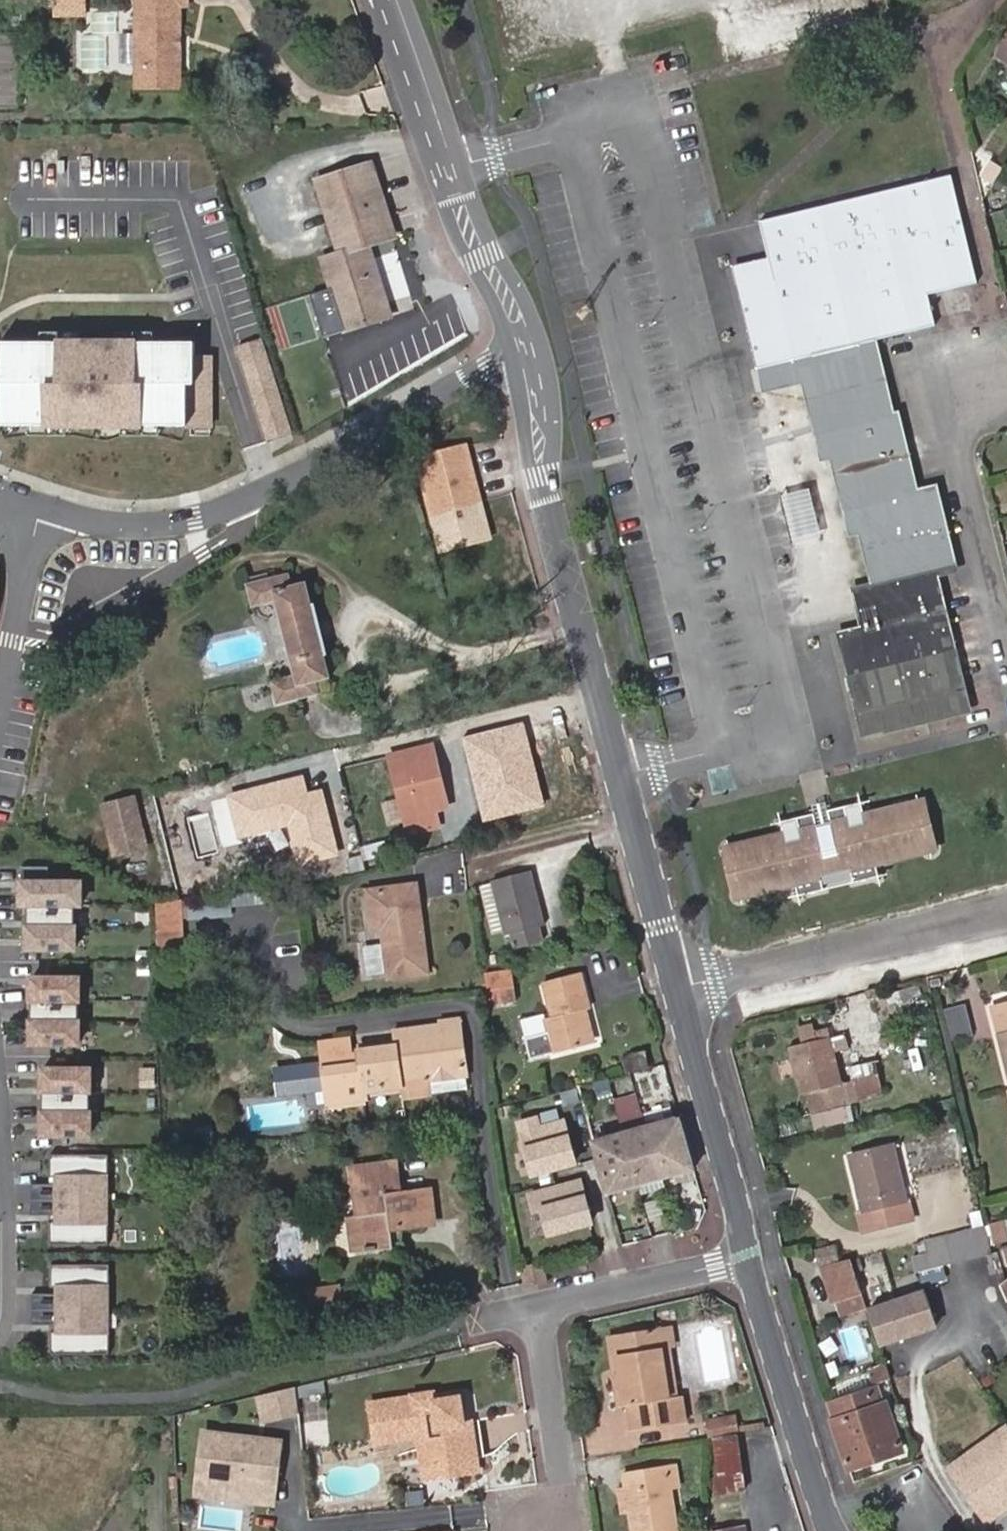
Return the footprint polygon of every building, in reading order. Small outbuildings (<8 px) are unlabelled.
[(53,11),(86,11),(86,0),(53,0),(53,11)] [(138,89),(182,87),(181,4),(188,4),(188,0),(137,0),(138,89)] [(323,257),(345,333),(392,318),(370,244),(392,236),(371,166),(318,182),(338,252),(323,257)] [(889,416),(870,340),(933,324),(926,294),(974,281),(949,174),(757,220),(765,255),(748,259),(730,263),(761,393),(780,389),(799,385),(810,424),(819,461),(828,460),(846,536),(857,534),(866,582),(848,586),(851,601),(856,625),(839,629),(833,631),(850,705),(857,732),(863,731),(965,705),(935,582),(932,573),(951,568),(931,489),(914,493),(895,415),(889,416)] [(79,342),(79,332),(41,332),(41,342),(79,342)] [(154,342),(154,332),(117,332),(117,342),(154,342)] [(1,397),(0,425),(29,425),(67,425),(123,426),(160,426),(192,426),(211,426),(211,358),(195,358),(195,342),(154,342),(117,342),(79,342),(41,342),(1,342),(1,378),(0,378),(0,397),(1,397)] [(290,436),(260,342),(237,350),(267,443),(290,436)] [(67,435),(67,425),(29,425),(29,435),(67,435)] [(160,436),(160,426),(123,426),(123,435),(160,436)] [(211,436),(211,426),(192,426),(192,436),(211,436)] [(415,463),(437,554),(490,542),(468,450),(415,463)] [(273,680),(278,702),(320,691),(317,681),(329,677),(324,655),(327,655),(315,606),(312,607),(306,584),(293,587),(290,574),(247,584),(254,606),(276,601),(294,675),(273,680)] [(390,757),(409,829),(437,823),(434,808),(440,806),(435,778),(441,776),(432,746),(390,757)] [(786,828),(729,841),(739,888),(798,876),(797,896),(887,873),(878,856),(931,843),(920,794),(867,807),(867,792),(778,813),(786,828)] [(117,855),(146,848),(136,800),(107,807),(117,855)] [(80,904),(80,881),(48,881),(48,866),(21,866),(20,904),(26,904),(74,904),(80,904)] [(510,932),(513,948),(544,940),(540,925),(544,924),(531,873),(493,883),(506,933),(510,932)] [(383,929),(392,979),(430,974),(416,885),(369,894),(376,930),(383,929)] [(184,893),(155,895),(157,946),(186,944),(184,893)] [(74,926),(74,904),(26,904),(27,928),(27,926),(74,926)] [(74,948),(74,926),(27,926),(27,928),(27,948),(74,948)] [(503,987),(511,986),(510,975),(487,978),(490,1001),(504,999),(503,987)] [(550,1034),(554,1053),(593,1044),(585,1010),(589,1008),(581,975),(545,984),(553,1019),(547,1020),(550,1034)] [(78,999),(78,977),(30,977),(30,1001),(31,1001),(31,999),(78,999)] [(504,999),(513,999),(511,986),(503,987),(504,999)] [(78,1021),(78,999),(31,999),(31,1001),(30,1001),(30,1023),(31,1023),(31,1021),(78,1021)] [(1006,1071),(1006,1001),(991,1005),(1006,1071)] [(949,1007),(956,1034),(977,1029),(969,1002),(949,1007)] [(78,1043),(78,1021),(31,1021),(31,1023),(30,1023),(30,1043),(78,1043)] [(805,1088),(811,1109),(850,1099),(880,1091),(875,1074),(839,1082),(827,1037),(816,1039),(811,1022),(797,1026),(801,1043),(789,1046),(801,1089),(805,1088)] [(462,1025),(406,1031),(408,1039),(395,1040),(396,1048),(361,1052),(363,1066),(327,1072),(331,1104),(367,1100),(367,1094),(401,1089),(401,1085),(438,1080),(437,1072),(461,1069),(467,1068),(462,1025)] [(408,1039),(406,1031),(394,1033),(395,1040),(408,1039)] [(554,1053),(550,1034),(526,1039),(530,1058),(554,1053)] [(323,1042),(327,1072),(363,1066),(361,1052),(358,1053),(357,1037),(323,1042)] [(623,1058),(627,1075),(631,1074),(651,1068),(646,1053),(623,1058)] [(850,1076),(881,1071),(879,1061),(848,1066),(850,1076)] [(90,1090),(90,1068),(42,1068),(42,1088),(43,1088),(43,1090),(90,1090)] [(468,1080),(467,1068),(461,1069),(437,1072),(438,1080),(438,1084),(468,1080)] [(90,1112),(90,1090),(43,1090),(43,1088),(42,1088),(42,1112),(90,1112)] [(251,1127),(300,1117),(294,1090),(286,1091),(287,1093),(246,1102),(251,1127)] [(625,1116),(645,1111),(641,1093),(620,1099),(625,1116)] [(855,1119),(850,1099),(811,1109),(816,1129),(855,1119)] [(511,1117),(528,1171),(573,1158),(561,1119),(537,1127),(532,1111),(511,1117)] [(90,1134),(90,1112),(42,1112),(42,1134),(90,1134)] [(679,1118),(646,1127),(661,1178),(694,1169),(679,1118)] [(661,1178),(646,1127),(621,1134),(636,1184),(661,1178)] [(636,1184),(621,1134),(594,1142),(608,1192),(636,1184)] [(855,1211),(860,1230),(912,1217),(908,1198),(902,1198),(889,1145),(848,1154),(861,1209),(855,1211)] [(108,1199),(108,1154),(50,1154),(49,1177),(57,1177),(57,1184),(30,1184),(30,1199),(108,1199)] [(369,1247),(383,1245),(382,1229),(407,1227),(406,1214),(424,1213),(422,1191),(391,1195),(389,1162),(344,1167),(348,1214),(341,1215),(344,1248),(354,1247),(354,1251),(369,1250),(369,1247)] [(549,1244),(594,1230),(579,1180),(524,1197),(530,1218),(541,1215),(549,1244)] [(108,1244),(108,1199),(30,1199),(30,1214),(57,1214),(57,1221),(49,1221),(49,1244),(108,1244)] [(425,1225),(424,1213),(406,1214),(407,1227),(425,1225)] [(988,1250),(983,1224),(925,1239),(926,1249),(908,1254),(911,1268),(988,1250)] [(862,1291),(851,1257),(838,1260),(833,1242),(804,1249),(811,1269),(819,1267),(829,1300),(835,1298),(862,1291)] [(109,1309),(109,1264),(51,1264),(50,1287),(58,1287),(58,1293),(31,1293),(31,1309),(109,1309)] [(997,1287),(1006,1306),(1006,1279),(997,1287)] [(312,1317),(340,1312),(336,1287),(308,1291),(312,1317)] [(866,1306),(862,1291),(835,1298),(840,1313),(866,1306)] [(927,1298),(871,1315),(881,1349),(937,1331),(927,1298)] [(109,1354),(109,1309),(31,1309),(31,1324),(58,1324),(58,1331),(50,1331),(50,1353),(109,1354)] [(663,1347),(666,1346),(670,1346),(667,1325),(660,1326),(663,1347)] [(658,1348),(663,1347),(660,1326),(613,1334),(620,1374),(615,1375),(621,1406),(629,1404),(633,1427),(684,1420),(679,1393),(674,1394),(665,1395),(658,1348)] [(609,1334),(615,1375),(620,1374),(613,1334),(609,1334)] [(666,1346),(663,1347),(658,1348),(665,1395),(674,1394),(666,1346)] [(886,1370),(879,1373),(882,1383),(890,1381),(886,1370)] [(299,1414),(296,1387),(258,1396),(264,1421),(299,1414)] [(827,1402),(848,1467),(899,1449),(884,1403),(880,1404),(874,1387),(827,1402)] [(372,1400),(378,1442),(417,1437),(423,1475),(480,1466),(473,1418),(467,1419),(463,1394),(436,1398),(435,1391),(372,1400)] [(733,1419),(722,1421),(723,1435),(735,1433),(733,1419)] [(712,1438),(723,1435),(722,1421),(709,1424),(708,1439),(712,1438)] [(1003,1425),(949,1466),(987,1519),(1006,1504),(1006,1431),(1003,1425)] [(198,1486),(275,1497),(283,1444),(206,1433),(198,1486)] [(736,1435),(712,1438),(717,1478),(741,1473),(736,1435)] [(669,1487),(665,1463),(625,1469),(628,1485),(632,1511),(636,1530),(676,1530),(669,1487)] [(672,1463),(665,1463),(669,1487),(676,1487),(672,1463)] [(743,1489),(741,1473),(717,1478),(712,1478),(714,1494),(743,1489)] [(632,1511),(628,1485),(619,1487),(623,1512),(632,1511)]
